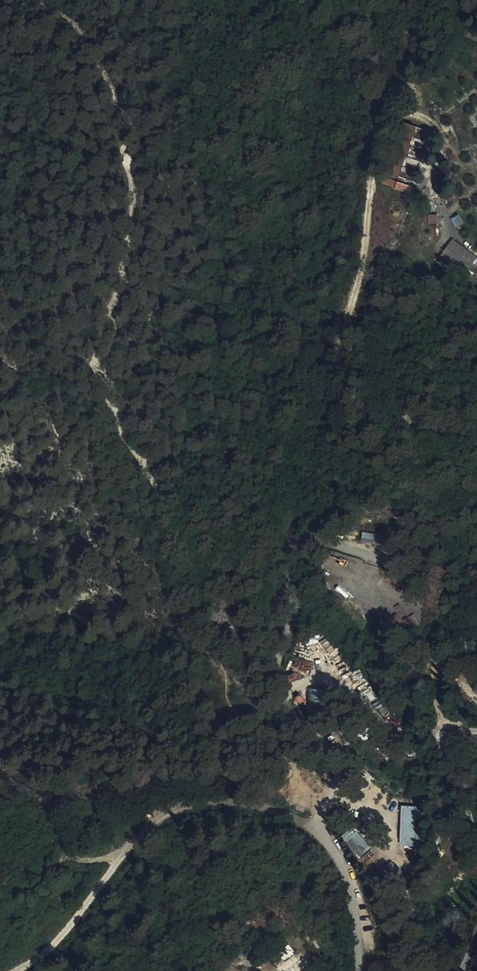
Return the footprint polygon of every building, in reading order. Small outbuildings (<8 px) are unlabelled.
[(384,167),(396,175),(415,142),(397,131),(384,167)] [(383,166),(374,162),(368,172),(390,185),(396,175),(384,167),(383,166)] [(376,210),(381,201),(366,193),(361,202),(376,210)] [(426,202),(428,216),(438,214),(436,201),(426,202)] [(461,215),(442,222),(446,232),(465,224),(461,215)] [(394,250),(401,237),(388,230),(381,243),(394,250)] [(467,272),(476,258),(476,254),(453,237),(442,253),(467,272)] [(390,544),(391,533),(363,531),(362,542),(390,544)] [(288,664),(300,674),(309,663),(297,653),(288,664)] [(310,688),(311,711),(328,711),(327,688),(310,688)] [(356,780),(360,783),(365,776),(361,773),(356,780)] [(357,787),(360,789),(368,778),(365,776),(360,783),(357,787)] [(360,789),(362,792),(364,789),(371,780),(368,778),(360,789)] [(421,840),(422,808),(402,807),(400,839),(421,840)] [(363,843),(351,831),(344,837),(355,850),(363,843)] [(407,876),(401,870),(397,874),(403,880),(407,876)] [(385,918),(386,919),(391,924),(397,919),(392,913),(385,918)] [(284,960),(291,970),(306,970),(313,966),(302,948),(284,960)]
